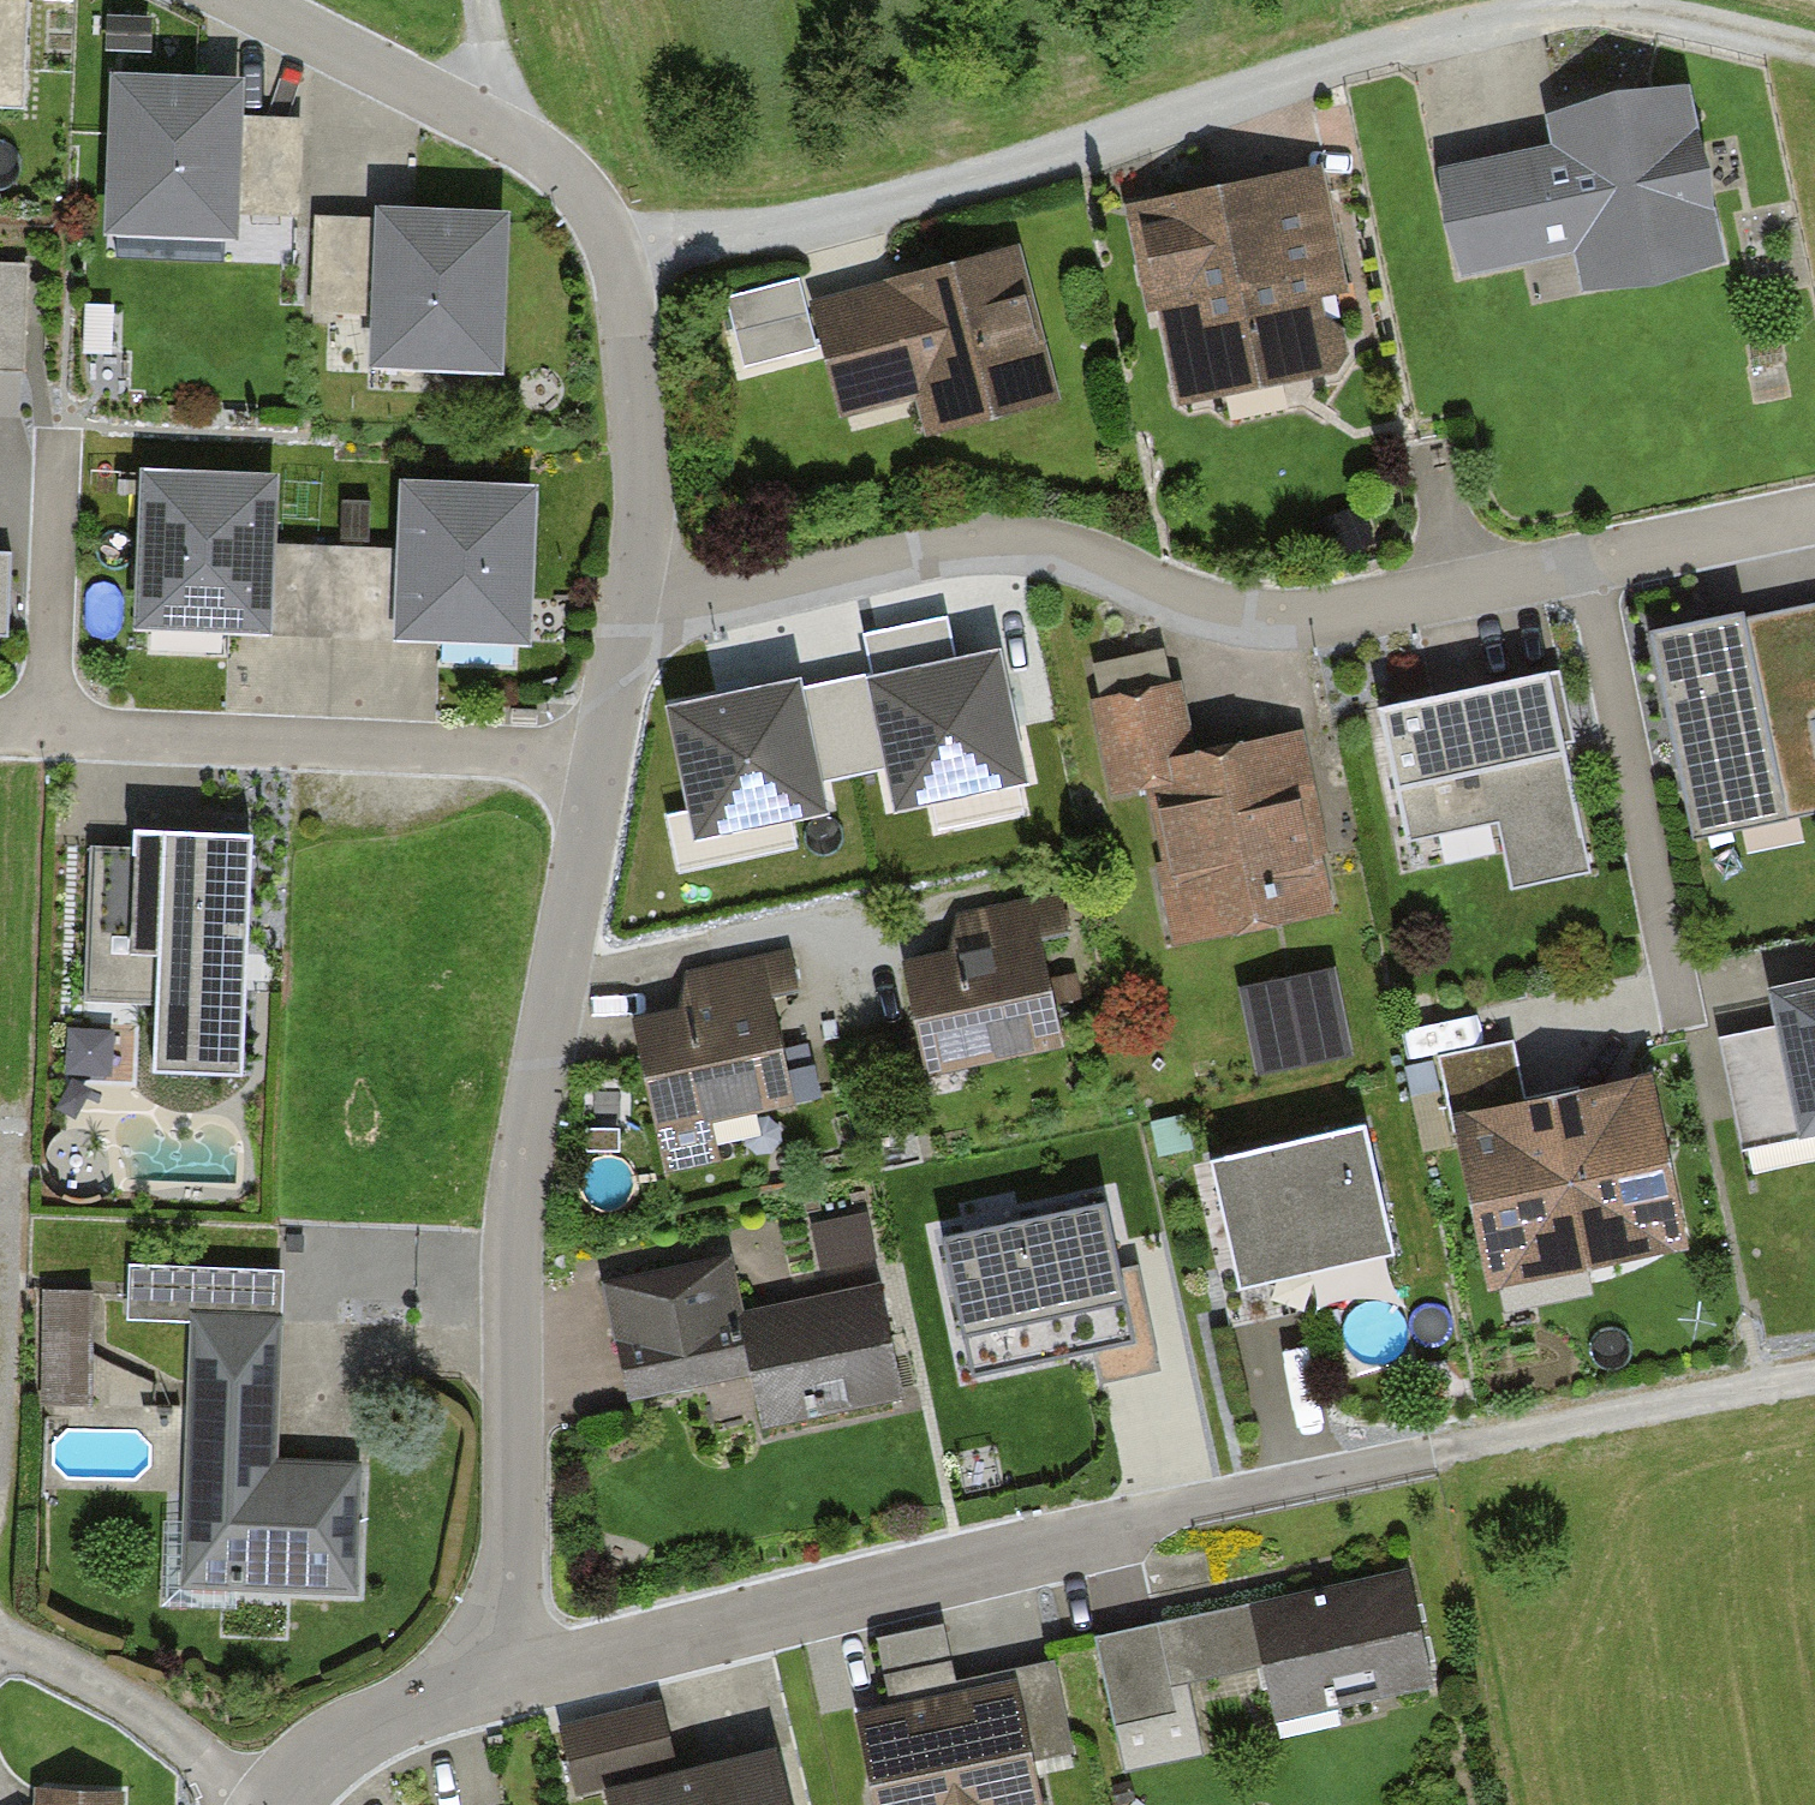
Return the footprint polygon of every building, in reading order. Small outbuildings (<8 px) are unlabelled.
[(33,100),(35,0),(0,0),(0,99),(33,100)] [(152,8),(104,7),(104,42),(152,43),(152,8)] [(244,64),(109,62),(101,215),(300,226),(306,109),(244,113),(244,64)] [(1551,154),(1458,175),(1482,279),(1578,258),(1588,302),(1724,272),(1683,89),(1544,121),(1551,154)] [(1326,169),(1127,210),(1171,418),(1347,382),(1331,306),(1353,302),(1326,169)] [(505,199),(377,195),(376,208),(313,206),(310,303),(375,305),(373,358),(501,362),(505,199)] [(24,366),(29,254),(0,253),(0,365),(24,366)] [(1022,254),(814,308),(845,428),(924,408),(931,437),(1061,404),(1022,254)] [(276,460),(138,453),(129,609),(268,616),(276,460)] [(539,472),(398,466),(392,624),(532,630),(539,472)] [(1655,621),(1697,827),(1814,803),(1814,588),(1655,621)] [(795,643),(714,659),(727,728),(809,712),(795,643)] [(1551,664),(1381,702),(1410,831),(1496,812),(1513,890),(1597,871),(1551,664)] [(1180,690),(1102,705),(1120,799),(1145,794),(1172,940),(1331,909),(1298,734),(1192,754),(1180,690)] [(129,839),(91,838),(85,988),(151,991),(148,1054),(238,1057),(248,820),(130,816),(129,839)] [(966,960),(911,970),(932,1081),(1071,1056),(1054,968),(1074,964),(1062,899),(958,919),(966,960)] [(688,1016),(637,1025),(666,1173),(721,1163),(714,1127),(793,1112),(780,1045),(806,1040),(791,961),(682,982),(688,1016)] [(1270,1076),(1362,1057),(1342,963),(1250,982),(1270,1076)] [(1728,1036),(1751,1148),(1814,1135),(1814,990),(1767,1000),(1773,1027),(1728,1036)] [(1519,1048),(1446,1063),(1491,1288),(1678,1251),(1645,1084),(1531,1107),(1519,1048)] [(1432,1161),(1461,1155),(1441,1052),(1412,1058),(1432,1161)] [(1368,1136),(1215,1163),(1239,1301),(1393,1274),(1368,1136)] [(1131,1331),(1100,1197),(947,1232),(978,1366),(1131,1331)] [(828,1265),(886,1252),(875,1206),(817,1218),(828,1265)] [(286,1262),(128,1256),(126,1309),(186,1312),(284,1315),(286,1262)] [(730,1261),(610,1285),(634,1403),(750,1379),(761,1436),(898,1408),(873,1287),(740,1314),(730,1261)] [(96,1285),(45,1285),(44,1400),(95,1400),(96,1285)] [(284,1315),(186,1312),(174,1600),(357,1607),(362,1473),(278,1470),(284,1315)] [(1410,1571),(1101,1645),(1129,1759),(1196,1743),(1184,1691),(1255,1674),(1268,1725),(1331,1710),(1325,1684),(1374,1673),(1381,1704),(1439,1690),(1410,1571)] [(864,1712),(884,1804),(1042,1804),(1033,1767),(1074,1758),(1054,1662),(962,1681),(959,1666),(891,1681),(896,1705),(864,1712)] [(575,1729),(587,1782),(614,1775),(621,1804),(798,1804),(785,1747),(683,1770),(669,1708),(575,1729)] [(49,1786),(47,1804),(130,1804),(131,1792),(49,1786)]
